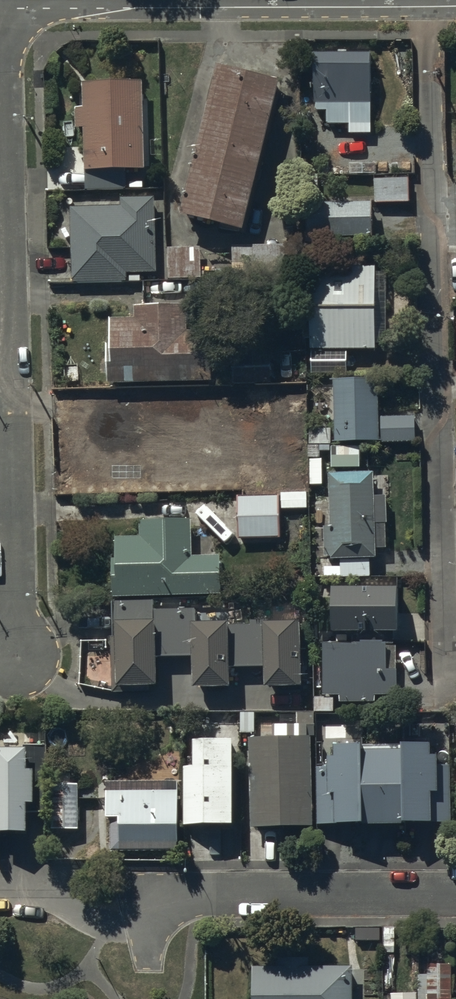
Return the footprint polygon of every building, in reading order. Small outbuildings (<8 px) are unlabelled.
[(368,45),(310,46),(314,106),(326,106),(326,119),(350,119),(350,129),(360,129),(360,120),(369,120),(368,45)] [(277,71),(216,56),(179,205),(240,221),(277,71)] [(77,123),(84,123),(86,188),(127,187),(127,164),(145,164),(143,75),(83,76),(83,103),(77,103),(77,123)] [(407,198),(406,171),(374,173),(375,200),(407,198)] [(121,201),(70,202),(72,278),(126,277),(126,267),(155,267),(153,193),(120,194),(121,201)] [(368,197),(304,200),(306,237),(370,234),(368,197)] [(201,239),(168,241),(170,275),(203,273),(201,239)] [(286,240),(231,241),(232,273),(286,273),(286,240)] [(311,256),(308,343),(374,345),(374,339),(384,339),(386,267),(375,267),(375,258),(311,256)] [(187,298),(135,300),(135,312),(110,313),(110,340),(108,340),(108,368),(214,366),(214,321),(188,321),(187,298)] [(376,374),(332,374),(332,426),(301,426),(301,462),(324,462),(324,453),(319,453),(319,441),(332,441),(332,437),(414,437),(414,413),(376,413),(376,374)] [(373,466),(327,467),(328,520),(323,520),(323,551),(330,551),(330,554),(339,553),(339,572),(369,572),(369,552),(375,552),(374,543),(385,543),(385,490),(373,490),(373,466)] [(305,489),(237,492),(239,535),(281,533),(280,507),(306,506),(305,489)] [(192,514),(139,514),(139,532),(117,532),(117,550),(113,550),(113,590),(222,589),(221,549),(192,549),(192,514)] [(397,578),(329,578),(329,623),(393,623),(393,639),(424,639),(424,613),(397,613),(397,578)] [(154,595),(112,596),(113,624),(116,624),(118,678),(157,677),(157,653),(192,652),(193,680),(232,679),(231,663),(266,662),(267,682),(304,681),(302,613),(250,615),(250,620),(231,621),(230,614),(197,615),(197,605),(154,606),(154,595)] [(354,637),(324,637),(324,691),(340,691),(340,697),(377,697),(377,690),(395,690),(395,641),(385,641),(385,634),(354,634),(354,637)] [(184,762),(183,820),(234,815),(237,730),(195,728),(193,760),(184,762)] [(310,730),(249,732),(251,823),(312,821),(310,730)] [(330,761),(316,761),(318,820),(336,820),(335,813),(426,812),(426,817),(449,816),(448,761),(436,762),(436,746),(428,747),(428,733),(399,734),(399,740),(360,741),(360,733),(336,734),(336,747),(329,747),(330,761)] [(28,822),(29,806),(45,806),(47,743),(0,742),(0,821),(28,822)] [(177,776),(104,778),(105,812),(110,812),(111,847),(179,846),(177,776)] [(79,781),(52,781),(52,826),(79,825),(79,781)] [(250,961),(250,998),(349,998),(348,961),(309,962),(309,952),(282,953),(282,961),(250,961)] [(420,973),(420,998),(451,998),(451,963),(427,963),(427,973),(420,973)]
